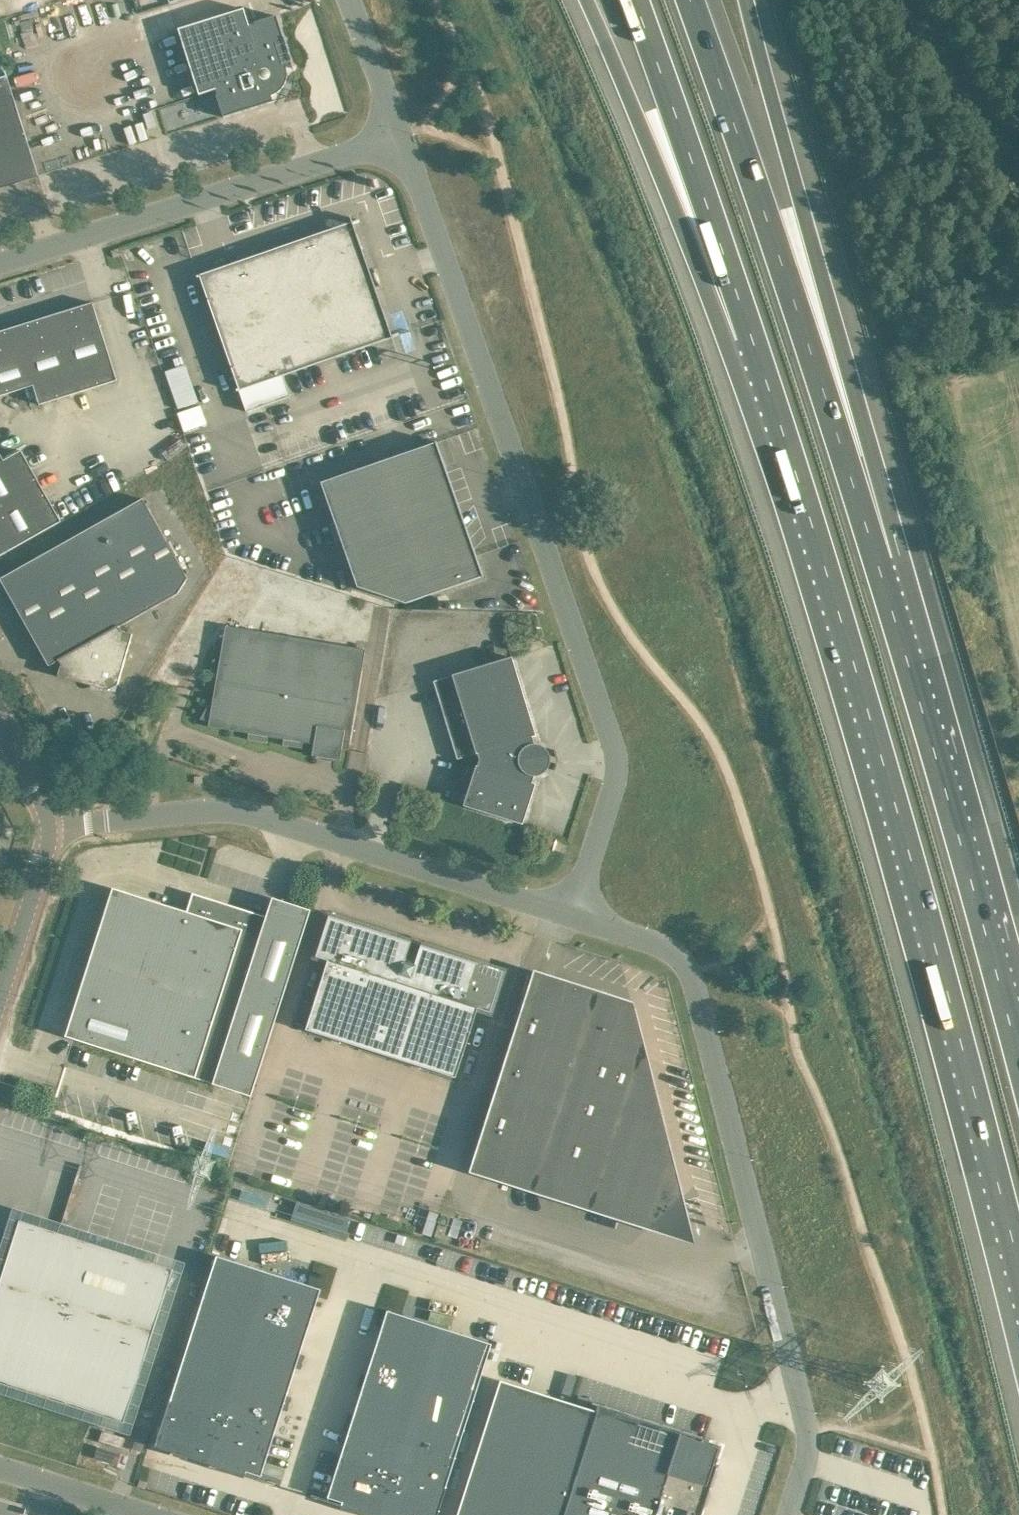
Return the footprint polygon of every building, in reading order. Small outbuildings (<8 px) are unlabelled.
[(217,95),(218,98),(224,117),(274,101),(274,100),(273,100),(270,91),(278,86),(282,78),(282,68),(291,65),(291,66),(293,66),(277,15),(254,22),(255,23),(249,25),(244,8),(178,29),(199,95),(216,89),(218,94),(217,95)] [(36,171),(37,172),(38,172),(37,171),(7,76),(0,78),(0,182),(36,171)] [(198,275),(197,275),(198,277),(200,276),(240,388),(236,389),(237,391),(240,390),(247,411),(291,396),(283,375),(300,369),(338,356),(392,337),(399,334),(399,333),(392,335),(375,287),(370,270),(358,237),(353,223),(360,221),(359,219),(327,230),(280,247),(242,260),(198,275)] [(33,385),(39,404),(117,380),(93,302),(0,331),(0,395),(33,385)] [(184,430),(206,423),(185,357),(163,365),(184,430)] [(484,576),(437,441),(435,442),(320,483),(357,587),(406,603),(482,576),(484,576)] [(61,521),(21,450),(4,460),(0,453),(0,555),(61,521)] [(143,498),(3,576),(52,664),(59,660),(61,664),(58,675),(106,689),(119,682),(133,634),(122,631),(119,626),(178,593),(188,578),(143,498)] [(226,625),(214,692),(214,695),(200,719),(209,720),(209,726),(210,726),(211,720),(229,723),(228,729),(249,733),(248,738),(267,742),(268,736),(284,739),(283,744),(302,748),(303,742),(314,744),(312,755),(340,760),(342,748),(349,749),(366,649),(226,625)] [(536,735),(512,657),(433,680),(457,759),(478,752),(480,759),(477,767),(476,765),(464,805),(523,824),(536,784),(532,782),(534,776),(538,775),(546,771),(550,764),(551,756),(548,749),(542,745),(535,743),(533,736),(536,735)] [(66,1036),(74,1038),(252,1094),(311,909),(272,897),(266,916),(193,892),(187,911),(122,889),(122,890),(111,897),(110,896),(66,1036)] [(490,1011),(503,970),(421,944),(420,949),(410,946),(411,941),(329,915),(316,956),(328,960),(306,1029),(456,1077),(478,1007),(490,1011)] [(537,975),(475,1169),(652,1225),(652,1224),(660,1217),(665,1222),(676,1212),(671,1206),(679,1199),(680,1199),(630,1005),(537,975)] [(334,1234),(340,1216),(233,1182),(228,1200),(334,1234)] [(340,1217),(336,1234),(390,1249),(395,1233),(340,1217)] [(0,1283),(0,1381),(124,1421),(173,1268),(20,1220),(0,1283)] [(208,1463),(269,1271),(216,1255),(155,1446),(157,1446),(157,1443),(188,1453),(187,1456),(208,1463)] [(321,1288),(269,1271),(208,1463),(238,1472),(239,1468),(261,1475),(321,1288)] [(349,1507),(373,1514),(380,1514),(440,1326),(387,1309),(327,1497),(350,1504),(349,1507)] [(380,1514),(437,1514),(446,1487),(492,1343),(440,1326),(380,1514)] [(718,1462),(717,1462),(716,1463),(714,1462),(717,1452),(713,1444),(703,1441),(704,1438),(705,1439),(705,1437),(597,1403),(596,1404),(598,1404),(596,1410),(500,1380),(457,1514),(701,1514),(718,1462)] [(778,1444),(762,1439),(757,1459),(754,1458),(739,1514),(759,1514),(778,1444)]
